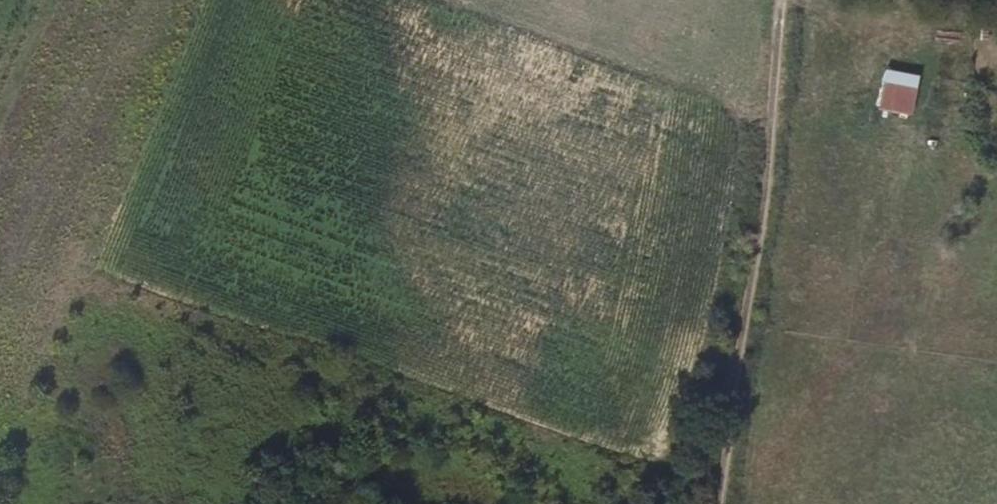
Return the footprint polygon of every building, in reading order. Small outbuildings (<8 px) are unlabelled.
[(911,112),(917,71),(883,66),(877,107),(911,112)]
